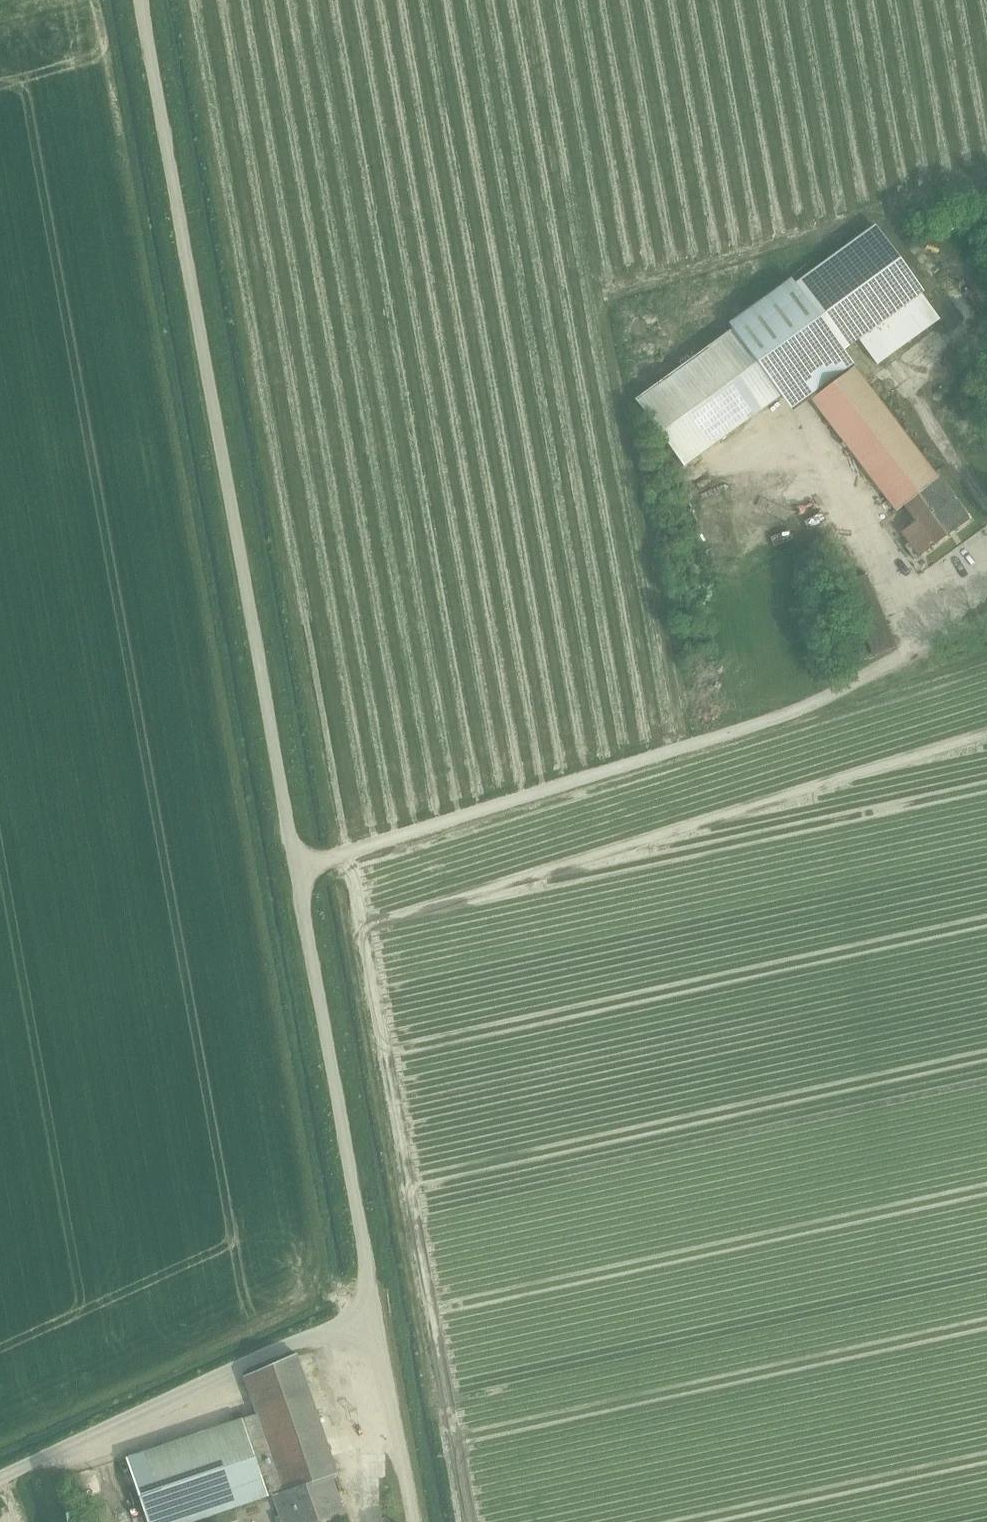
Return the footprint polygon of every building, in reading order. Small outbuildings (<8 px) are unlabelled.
[(792,283),(840,348),(920,288),(871,223),(792,283)] [(636,402),(684,467),(781,396),(732,332),(636,402)] [(879,400),(854,368),(820,393),(818,390),(814,393),(816,396),(811,400),(843,442),(841,444),(844,449),(847,447),(896,511),(904,505),(916,520),(901,531),(910,543),(906,546),(915,559),(969,520),(937,476),(879,400)] [(866,575),(843,584),(861,628),(884,618),(866,575)] [(344,1511),(331,1476),(337,1474),(296,1353),(244,1376),(257,1414),(128,1457),(150,1521),(190,1521),(272,1494),(281,1515),(274,1518),(276,1521),(314,1521),(344,1511)]
